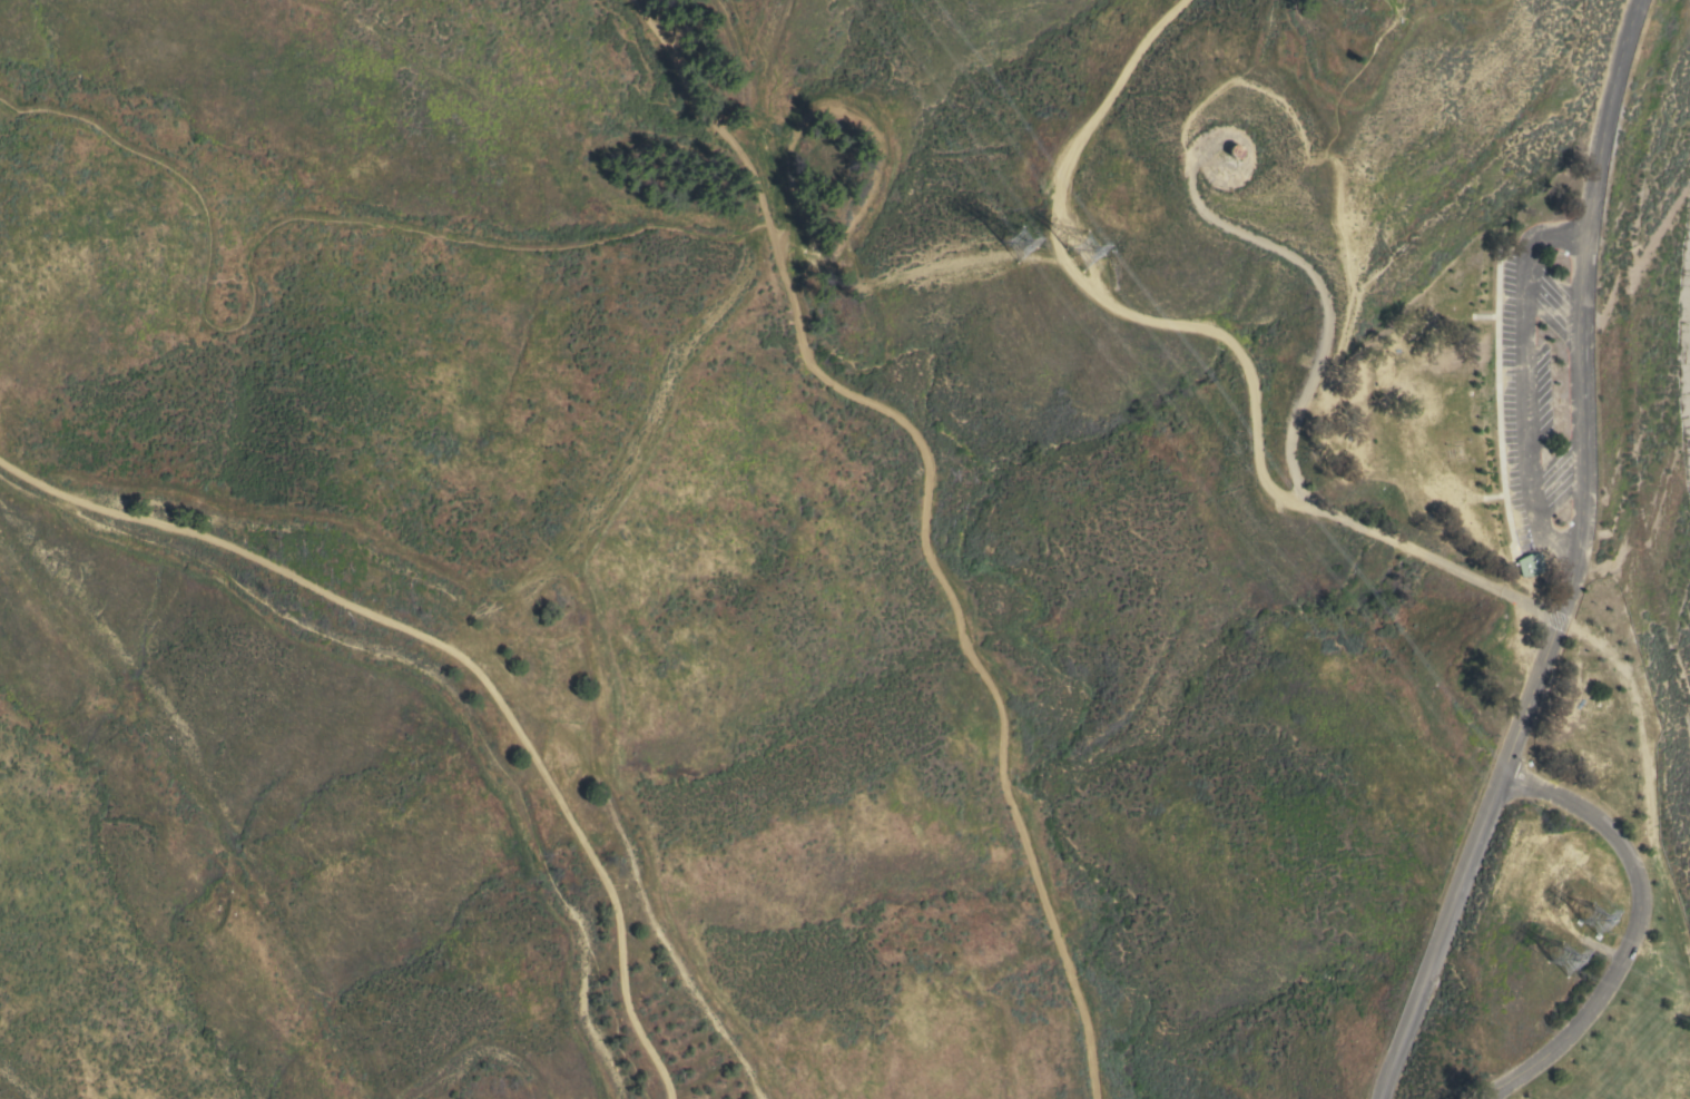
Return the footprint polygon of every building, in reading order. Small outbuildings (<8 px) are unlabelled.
[(1516,560),(1527,555),(1540,553),(1543,570),(1533,576),(1521,576),(1516,560)]
